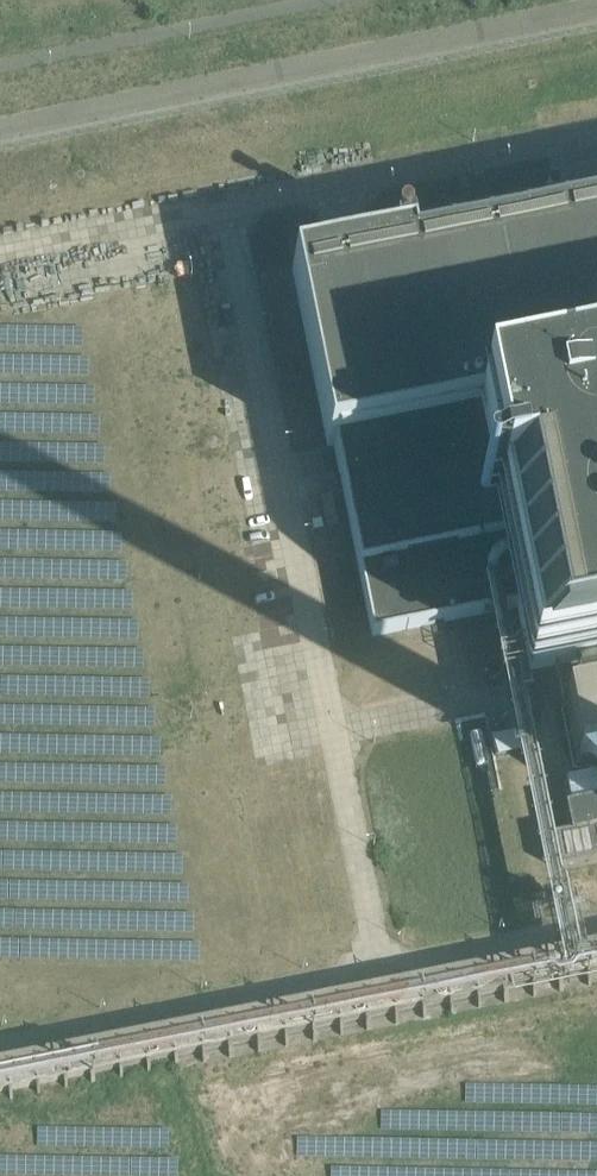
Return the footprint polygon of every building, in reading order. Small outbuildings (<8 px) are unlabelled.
[(287,272),(322,442),(323,447),(329,446),(345,525),(368,637),(435,624),(444,622),(512,608),(526,674),(596,660),(596,208),(561,216),(375,254),(329,263),(287,272)] [(564,704),(575,765),(587,763),(596,761),(596,697),(564,704)] [(553,837),(559,870),(596,863),(596,812),(596,805),(565,812),(570,834),(553,837)]
